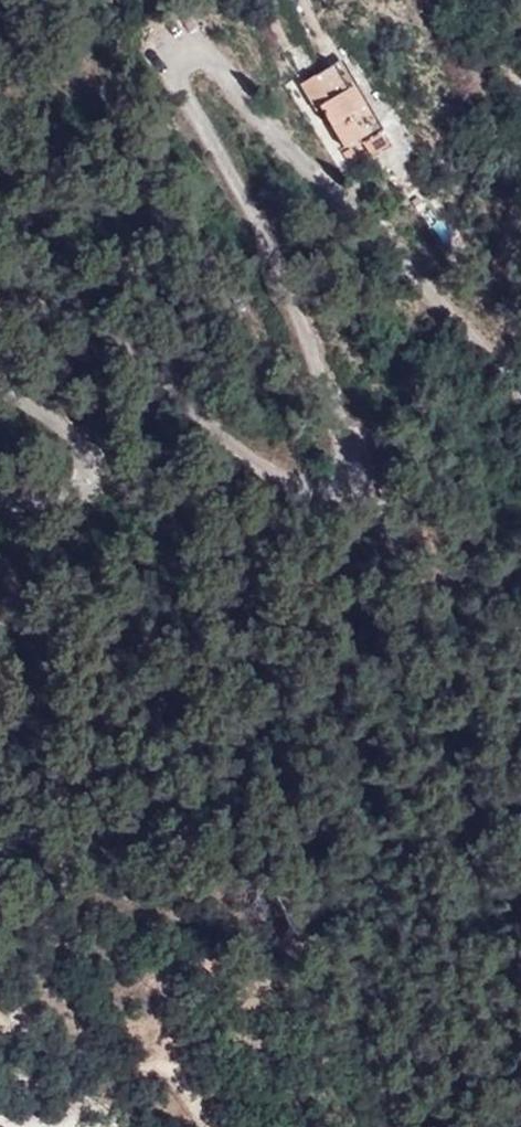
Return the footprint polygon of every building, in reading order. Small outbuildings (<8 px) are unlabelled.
[(335,64),(303,84),(317,109),(323,105),(346,145),(361,135),(365,141),(381,130),(354,84),(348,88),(335,64)]
